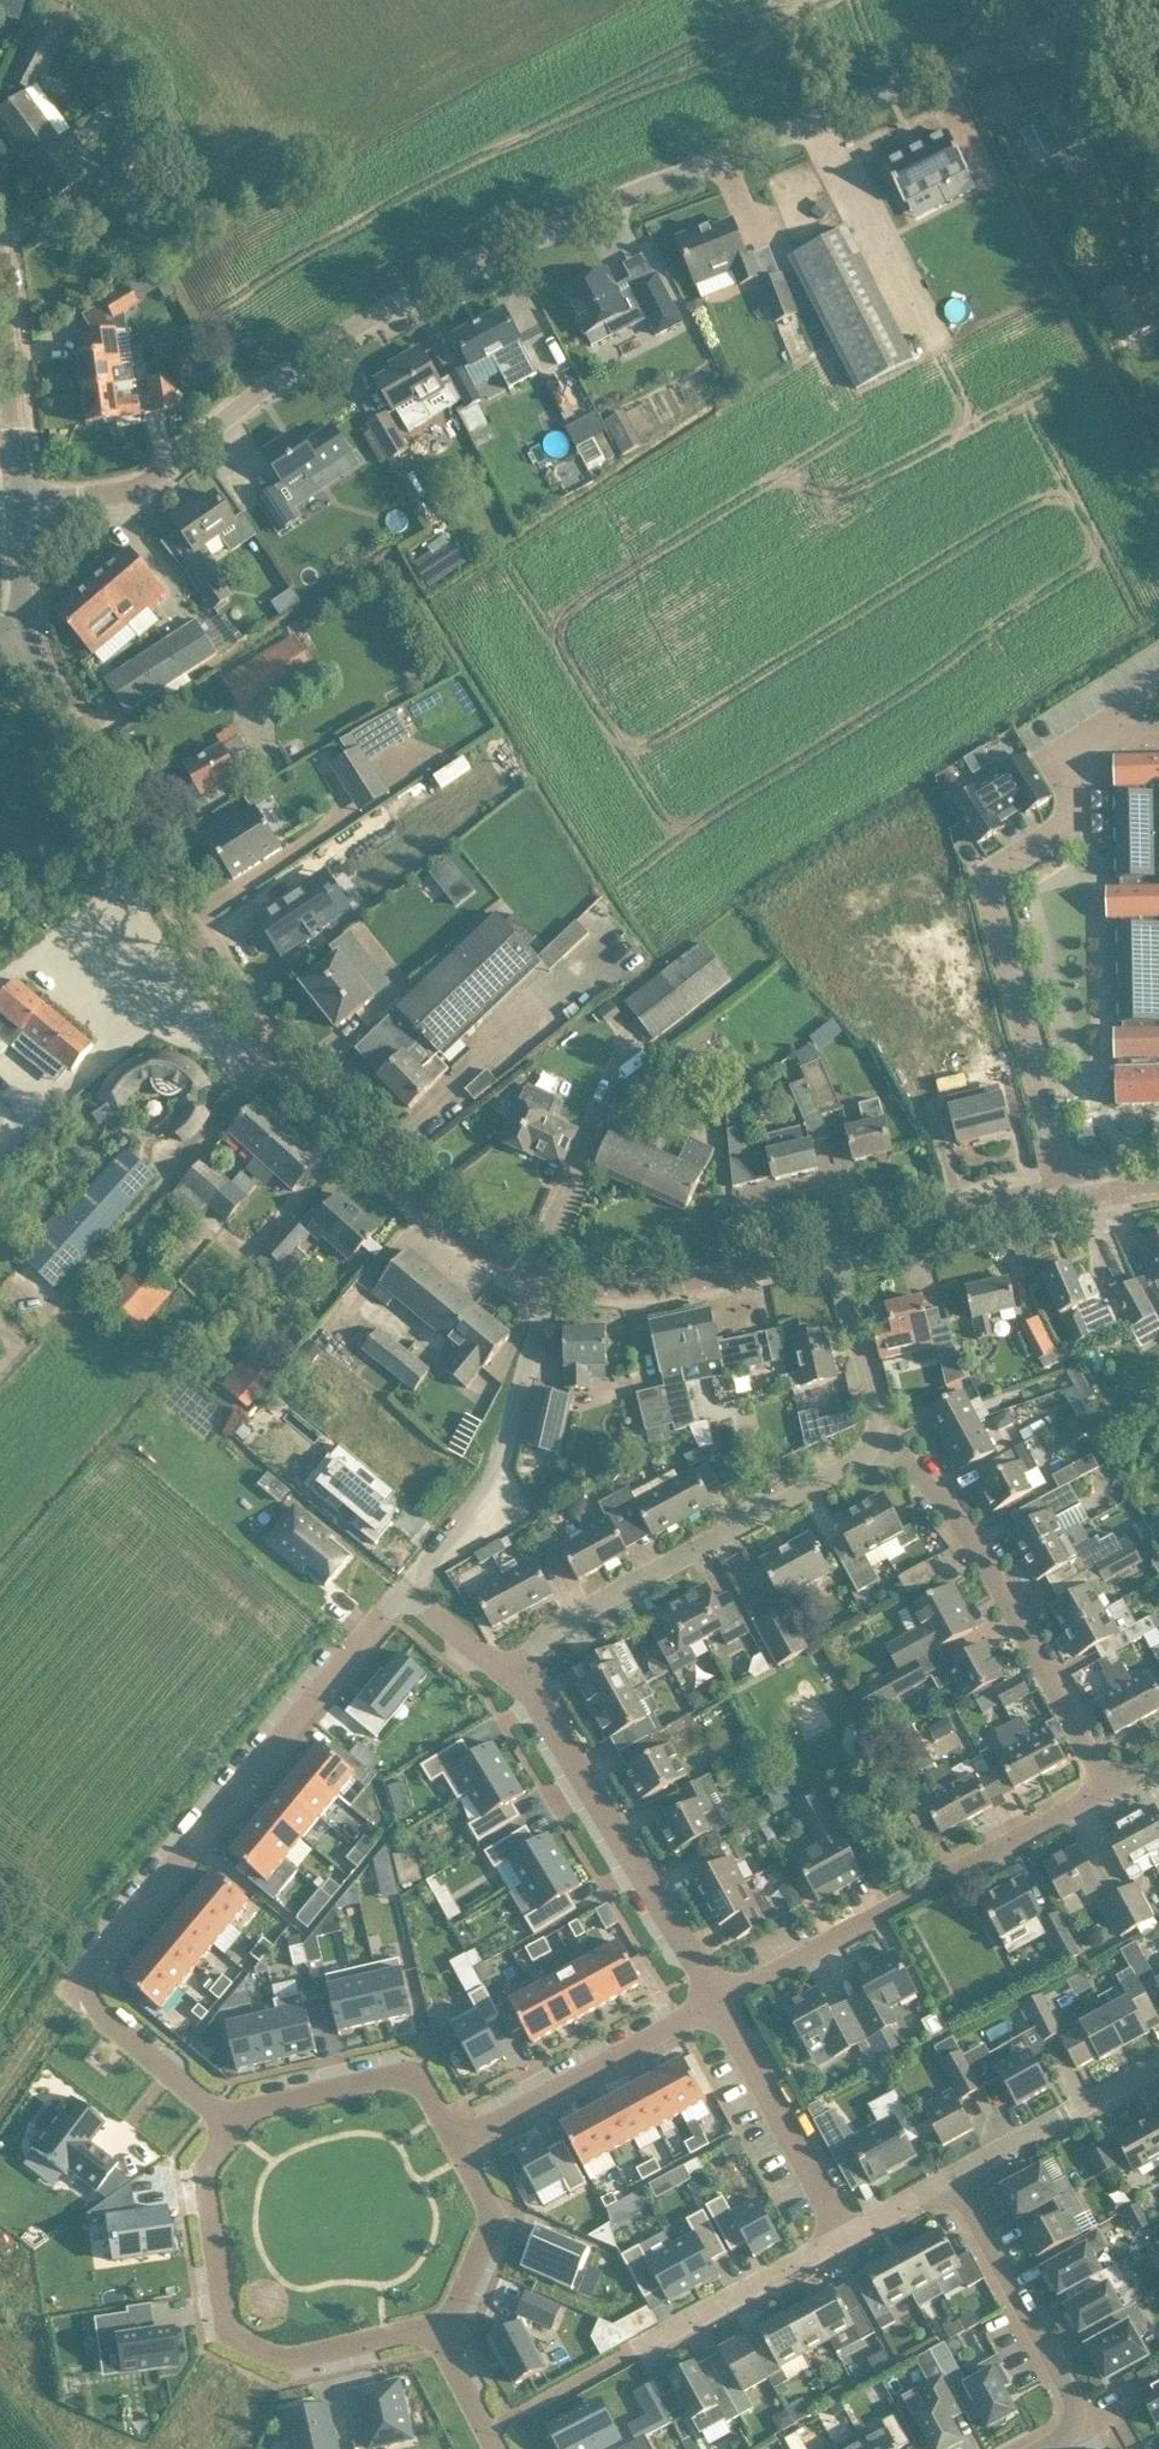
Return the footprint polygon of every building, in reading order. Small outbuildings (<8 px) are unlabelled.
[(18,22),(25,0),(0,0),(0,16),(18,22)] [(1029,12),(1063,0),(1025,0),(1029,12)] [(38,24),(8,80),(31,92),(61,36),(38,24)] [(10,103),(0,111),(0,130),(25,164),(70,131),(38,87),(25,97),(22,94),(10,103)] [(70,131),(25,164),(53,202),(98,169),(70,131)] [(949,133),(885,166),(904,204),(938,186),(948,205),(976,190),(967,171),(968,171),(949,133)] [(134,166),(126,155),(110,167),(118,179),(135,167),(134,166)] [(821,201),(813,212),(823,219),(831,208),(821,201)] [(700,231),(678,239),(696,285),(733,271),(739,286),(760,277),(752,255),(747,257),(734,222),(702,235),(700,231)] [(790,259),(857,389),(914,360),(847,230),(790,259)] [(682,322),(657,275),(633,287),(634,287),(620,295),(606,269),(564,291),(586,334),(593,346),(614,335),(649,317),(658,334),(682,322)] [(795,314),(781,276),(761,284),(775,322),(795,314)] [(127,288),(102,303),(112,319),(137,304),(127,288)] [(537,374),(520,341),(521,341),(505,311),(456,337),(472,367),(492,356),(510,389),(537,374)] [(75,357),(80,390),(111,385),(133,382),(130,364),(119,366),(114,332),(82,336),(85,355),(75,357)] [(377,383),(394,412),(396,411),(409,433),(411,432),(410,431),(432,418),(423,402),(444,390),(421,349),(400,362),(403,367),(391,374),(388,372),(379,377),(380,381),(377,383)] [(466,369),(451,377),(468,408),(476,403),(483,400),(466,369)] [(147,380),(148,389),(152,413),(175,409),(171,376),(147,380)] [(111,385),(80,390),(85,423),(116,419),(116,418),(140,415),(137,398),(114,402),(111,385)] [(471,433),(488,424),(476,403),(468,408),(460,412),(471,433)] [(604,421),(622,455),(640,445),(623,411),(604,421)] [(388,414),(369,426),(374,433),(390,460),(409,449),(388,414)] [(287,441),(265,455),(278,475),(285,486),(305,472),(316,488),(340,473),(344,478),(361,467),(353,453),(351,454),(334,428),(307,445),(301,436),(289,444),(287,441)] [(604,430),(577,444),(589,467),(616,454),(604,430)] [(390,460),(374,433),(366,437),(382,465),(390,460)] [(279,488),(260,500),(280,531),(298,519),(279,488)] [(172,519),(186,539),(196,553),(220,536),(232,554),(257,536),(242,515),(235,520),(216,495),(190,513),(187,509),(172,519)] [(468,565),(454,543),(434,556),(432,552),(414,564),(430,589),(468,565)] [(131,548),(92,581),(128,625),(167,592),(131,548)] [(204,561),(188,573),(214,608),(230,597),(204,561)] [(128,625),(92,581),(57,611),(94,655),(128,625)] [(198,621),(166,642),(187,675),(219,654),(198,621)] [(293,636),(223,677),(231,691),(241,706),(310,663),(293,636)] [(166,642),(126,668),(106,681),(127,713),(187,675),(166,642)] [(239,738),(207,755),(186,767),(202,796),(240,775),(231,759),(246,751),(239,738)] [(483,743),(416,789),(430,811),(456,794),(457,796),(500,767),(483,743)] [(331,765),(345,788),(374,770),(360,747),(331,765)] [(982,748),(973,754),(983,769),(992,764),(982,748)] [(983,769),(973,754),(965,759),(974,775),(983,769)] [(1118,1082),(1119,1106),(1158,1105),(1158,756),(1114,757),(1114,758),(1119,758),(1119,787),(1115,787),(1115,788),(1119,788),(1119,794),(1115,794),(1117,879),(1120,879),(1120,888),(1107,888),(1107,890),(1111,889),(1112,918),(1107,918),(1107,920),(1121,919),(1121,926),(1118,925),(1120,1023),(1123,1023),(1123,1029),(1114,1030),(1120,1030),(1121,1070),(1118,1070),(1118,1082)] [(1026,757),(990,780),(1009,810),(1020,803),(1027,814),(1052,798),(1026,757)] [(1009,810),(990,780),(953,803),(979,844),(1004,828),(997,818),(1009,810)] [(62,781),(49,788),(58,805),(71,798),(62,781)] [(256,807),(207,838),(234,880),(282,849),(256,807)] [(431,871),(458,905),(477,890),(450,856),(431,871)] [(325,873),(257,919),(281,954),(349,909),(325,873)] [(398,1009),(398,1010),(357,1049),(382,1076),(405,1055),(424,1037),(440,1053),(539,959),(497,915),(398,1009)] [(578,922),(553,946),(564,958),(589,934),(578,922)] [(339,956),(303,985),(337,1028),(375,998),(354,973),(370,960),(349,934),(332,948),(339,956)] [(650,984),(626,1003),(655,1040),(731,981),(703,944),(651,985),(650,984)] [(10,1045),(23,1029),(23,1030),(45,1005),(16,980),(0,998),(0,999),(0,1056),(10,1045)] [(611,1002),(599,1012),(601,1015),(606,1022),(619,1012),(613,1005),(611,1002)] [(45,1005),(23,1030),(41,1044),(56,1057),(72,1071),(78,1064),(94,1046),(45,1005)] [(997,1012),(931,1028),(959,1144),(1011,1132),(999,1085),(967,1094),(957,1055),(989,1047),(1000,1085),(1015,1081),(1002,1031),(997,1012)] [(818,1052),(844,1031),(835,1019),(812,1038),(813,1039),(818,1052)] [(434,1084),(449,1070),(436,1057),(440,1053),(424,1037),(405,1055),(382,1076),(380,1077),(410,1108),(434,1085),(434,1084)] [(796,1052),(801,1066),(821,1058),(818,1052),(813,1039),(796,1052)] [(105,1091),(101,1098),(119,1109),(123,1103),(127,1097),(132,1092),(137,1089),(144,1086),(150,1084),(152,1088),(154,1091),(157,1094),(161,1096),(165,1097),(169,1097),(173,1096),(177,1094),(180,1092),(182,1093),(183,1094),(184,1096),(185,1097),(186,1099),(187,1099),(201,1092),(200,1090),(207,1086),(210,1087),(210,1084),(208,1084),(205,1078),(202,1073),(197,1068),(192,1064),(186,1061),(180,1059),(174,1058),(166,1057),(158,1058),(150,1059),(142,1061),(134,1064),(127,1068),(121,1073),(115,1078),(109,1084),(105,1091)] [(821,1058),(801,1066),(807,1079),(822,1116),(843,1110),(821,1058)] [(18,1082),(0,1064),(0,1098),(18,1082)] [(489,1070),(466,1089),(475,1100),(498,1081),(489,1070)] [(822,1116),(807,1079),(790,1086),(805,1120),(822,1116)] [(529,1086),(525,1088),(500,1142),(533,1157),(535,1153),(547,1158),(546,1160),(561,1167),(579,1127),(552,1115),(557,1102),(555,1098),(529,1086)] [(259,1099),(242,1117),(229,1132),(256,1157),(258,1159),(288,1126),(259,1099)] [(848,1130),(850,1138),(855,1162),(892,1153),(879,1100),(860,1105),(865,1126),(848,1130)] [(175,1127),(172,1129),(183,1141),(188,1139),(192,1136),(195,1133),(199,1129),(202,1125),(205,1121),(207,1117),(209,1113),(188,1105),(188,1108),(186,1111),(185,1114),(184,1117),(182,1120),(180,1122),(177,1125),(175,1127)] [(258,1159),(256,1157),(246,1168),(266,1186),(276,1175),(294,1191),(324,1158),(288,1126),(258,1159)] [(775,1178),(768,1151),(752,1155),(745,1126),(728,1130),(734,1188),(775,1178)] [(806,1126),(765,1136),(768,1151),(775,1178),(776,1180),(818,1170),(811,1142),(806,1126)] [(612,1131),(604,1148),(594,1170),(686,1211),(703,1173),(702,1172),(713,1149),(688,1138),(677,1161),(612,1131)] [(126,1150),(26,1261),(55,1286),(155,1176),(126,1150)] [(183,1183),(212,1208),(232,1184),(204,1159),(183,1183)] [(232,1184),(212,1208),(225,1220),(256,1185),(242,1172),(232,1184)] [(340,1195),(324,1213),(309,1230),(319,1239),(323,1235),(350,1259),(378,1228),(340,1195)] [(266,1250),(257,1260),(283,1284),(307,1257),(296,1248),(308,1235),(292,1221),(266,1250)] [(1145,1240),(1146,1242),(1143,1243),(1152,1275),(1136,1280),(1155,1316),(1158,1324),(1158,1289),(1156,1282),(1158,1281),(1158,1235),(1145,1240)] [(392,1269),(380,1284),(396,1297),(425,1321),(447,1339),(462,1351),(445,1371),(466,1388),(482,1368),(483,1369),(511,1336),(408,1251),(392,1269)] [(145,1257),(96,1310),(127,1338),(175,1284),(145,1257)] [(1071,1265),(1044,1277),(1054,1299),(1074,1345),(1093,1337),(1099,1334),(1098,1331),(1115,1324),(1107,1305),(1104,1306),(1101,1299),(1091,1276),(1078,1282),(1071,1265)] [(966,1288),(972,1312),(973,1319),(974,1319),(979,1340),(993,1336),(988,1316),(1017,1309),(1010,1278),(966,1288)] [(1155,1316),(1136,1280),(1112,1293),(1132,1329),(1155,1316)] [(938,1346),(933,1324),(941,1322),(938,1309),(925,1312),(922,1298),(888,1306),(892,1321),(874,1325),(882,1359),(932,1347),(938,1346)] [(652,1325),(657,1348),(665,1387),(666,1387),(676,1430),(696,1421),(686,1381),(700,1379),(724,1373),(718,1344),(710,1312),(652,1325)] [(1042,1314),(1021,1324),(1038,1359),(1044,1366),(1070,1354),(1064,1343),(1058,1346),(1042,1314)] [(959,1364),(949,1320),(941,1322),(933,1324),(938,1346),(943,1369),(947,1387),(967,1379),(959,1364)] [(565,1328),(565,1352),(565,1368),(566,1368),(566,1389),(590,1389),(590,1379),(607,1379),(607,1367),(607,1327),(565,1328)] [(363,1349),(374,1357),(403,1379),(415,1388),(430,1370),(379,1329),(363,1349)] [(791,1337),(797,1361),(799,1373),(790,1375),(793,1389),(802,1386),(803,1387),(837,1379),(826,1330),(791,1337)] [(753,1336),(718,1344),(724,1373),(760,1365),(753,1336)] [(310,1343),(301,1354),(312,1363),(321,1352),(310,1343)] [(254,1350),(223,1388),(246,1407),(277,1369),(254,1350)] [(545,1350),(544,1378),(562,1378),(563,1350),(545,1350)] [(1067,1370),(1077,1388),(1087,1382),(1077,1364),(1067,1370)] [(1087,1382),(1077,1388),(1087,1405),(1096,1400),(1087,1382)] [(572,1396),(534,1388),(521,1447),(559,1455),(572,1396)] [(928,1409),(944,1440),(979,1421),(963,1391),(928,1409)] [(817,1410),(799,1414),(806,1449),(824,1441),(817,1410)] [(452,1447),(468,1456),(487,1419),(470,1411),(452,1447)] [(979,1421),(944,1440),(961,1470),(996,1451),(979,1421)] [(1027,1442),(1038,1436),(1032,1426),(1021,1432),(1027,1442)] [(993,1513),(1014,1501),(1033,1491),(1024,1476),(1030,1473),(1029,1471),(1038,1467),(1025,1443),(999,1457),(1006,1470),(977,1485),(993,1513)] [(341,1466),(317,1495),(337,1512),(344,1503),(360,1517),(353,1525),(376,1544),(392,1524),(391,1522),(398,1513),(387,1504),(396,1492),(340,1446),(330,1458),(341,1466)] [(700,1446),(685,1454),(691,1465),(706,1457),(700,1446)] [(712,1471),(721,1487),(763,1466),(759,1458),(754,1460),(749,1452),(712,1471)] [(1092,1453),(1052,1475),(1059,1488),(1099,1466),(1092,1453)] [(674,1469),(659,1477),(683,1521),(714,1504),(695,1470),(680,1478),(674,1469)] [(659,1477),(632,1492),(635,1497),(637,1501),(634,1502),(642,1516),(645,1523),(653,1537),(683,1521),(659,1477)] [(1011,1532),(1024,1557),(1064,1535),(1055,1519),(1081,1505),(1069,1484),(1039,1500),(1046,1513),(1011,1532)] [(629,1487),(614,1495),(619,1505),(633,1530),(645,1523),(642,1516),(634,1502),(637,1501),(635,1497),(632,1492),(629,1487)] [(885,1494),(860,1507),(882,1547),(897,1538),(903,1549),(919,1540),(911,1526),(904,1529),(885,1494)] [(614,1495),(599,1504),(606,1518),(609,1516),(617,1532),(620,1537),(633,1530),(619,1505),(614,1495)] [(842,1563),(853,1584),(858,1593),(880,1582),(865,1556),(882,1547),(860,1507),(835,1521),(855,1556),(842,1563)] [(295,1508),(268,1542),(293,1563),(304,1571),(305,1569),(326,1587),(351,1557),(320,1532),(321,1530),(295,1508)] [(609,1516),(583,1530),(604,1567),(629,1554),(609,1516)] [(1149,1528),(1158,1546),(1158,1523),(1149,1528)] [(1064,1535),(1024,1557),(1038,1581),(1073,1562),(1080,1575),(1096,1566),(1123,1551),(1114,1535),(1101,1542),(1098,1537),(1090,1541),(1081,1526),(1064,1535)] [(553,1528),(538,1536),(543,1546),(558,1538),(553,1528)] [(558,1544),(567,1560),(578,1581),(604,1567),(583,1530),(558,1544)] [(783,1603),(800,1594),(798,1590),(831,1573),(810,1534),(760,1561),(783,1603)] [(501,1539),(488,1547),(493,1557),(506,1549),(501,1539)] [(1123,1551),(1096,1566),(1103,1578),(1105,1581),(1141,1562),(1132,1546),(1131,1546),(1123,1551)] [(476,1553),(481,1563),(493,1557),(488,1547),(476,1553)] [(534,1560),(504,1576),(523,1611),(553,1595),(534,1560)] [(928,1561),(907,1573),(898,1578),(908,1595),(937,1578),(928,1561)] [(474,1593),(481,1607),(493,1628),(523,1611),(504,1576),(474,1593)] [(1052,1607),(1065,1631),(1103,1611),(1097,1599),(1106,1593),(1099,1581),(1052,1607)] [(898,1672),(915,1663),(951,1643),(972,1631),(965,1617),(970,1615),(953,1584),(932,1596),(912,1607),(923,1627),(886,1648),(898,1672)] [(707,1585),(682,1598),(705,1640),(720,1632),(727,1645),(750,1632),(729,1593),(728,1594),(732,1602),(720,1608),(707,1585)] [(666,1628),(654,1634),(653,1635),(662,1652),(671,1669),(674,1674),(697,1661),(690,1649),(705,1640),(682,1598),(657,1612),(666,1628)] [(1103,1611),(1065,1631),(1079,1656),(1124,1631),(1137,1624),(1124,1599),(1103,1611)] [(755,1622),(779,1666),(809,1649),(786,1606),(755,1622)] [(1149,1617),(1137,1624),(1124,1631),(1131,1643),(1156,1629),(1149,1617)] [(577,1686),(592,1713),(647,1683),(640,1671),(625,1679),(618,1665),(621,1664),(613,1649),(650,1630),(649,1628),(612,1648),(583,1663),(591,1678),(577,1686)] [(987,1645),(966,1657),(931,1676),(940,1691),(956,1682),(965,1698),(1004,1677),(987,1645)] [(671,1669),(662,1652),(656,1654),(653,1656),(651,1658),(650,1661),(649,1664),(650,1667),(654,1677),(671,1669)] [(424,1676),(398,1654),(347,1715),(374,1737),(387,1720),(382,1716),(403,1691),(408,1695),(424,1676)] [(1112,1668),(1141,1720),(1158,1711),(1158,1691),(1150,1674),(1133,1683),(1122,1662),(1112,1668)] [(915,1663),(898,1672),(860,1693),(870,1712),(925,1682),(915,1663)] [(1141,1720),(1112,1668),(1103,1673),(1114,1694),(1098,1703),(1115,1735),(1141,1720)] [(1021,1676),(1000,1688),(994,1691),(1005,1709),(1031,1694),(1021,1676)] [(647,1683),(592,1713),(606,1741),(632,1727),(640,1742),(650,1737),(657,1732),(649,1716),(646,1718),(639,1704),(654,1696),(647,1683)] [(690,1714),(657,1732),(650,1737),(658,1751),(625,1769),(642,1801),(688,1776),(679,1760),(707,1745),(690,1714)] [(1022,1717),(1012,1722),(1041,1775),(1067,1761),(1056,1742),(1066,1737),(1060,1724),(1033,1738),(1022,1717)] [(912,1722),(880,1740),(885,1750),(904,1740),(918,1732),(912,1722)] [(1012,1722),(996,1731),(1008,1752),(998,1757),(1015,1789),(1041,1775),(1012,1722)] [(918,1732),(904,1740),(921,1769),(935,1762),(918,1732)] [(459,1800),(469,1794),(468,1793),(508,1769),(493,1743),(473,1755),(463,1740),(421,1766),(431,1783),(444,1775),(459,1800)] [(320,1745),(302,1766),(338,1796),(355,1776),(363,1782),(372,1772),(368,1769),(351,1754),(338,1744),(331,1754),(326,1750),(320,1745)] [(359,1744),(351,1754),(368,1769),(377,1758),(359,1744)] [(984,1760),(983,1761),(991,1775),(992,1775),(993,1778),(1002,1774),(987,1747),(979,1751),(984,1760)] [(948,1763),(938,1768),(967,1821),(993,1807),(979,1782),(991,1775),(983,1761),(980,1756),(969,1762),(968,1761),(952,1771),(948,1763)] [(716,1770),(722,1783),(747,1771),(741,1758),(716,1770)] [(302,1766),(284,1788),(321,1818),(338,1796),(302,1766)] [(925,1803),(921,1795),(902,1806),(915,1830),(933,1820),(941,1835),(967,1821),(938,1768),(929,1773),(940,1794),(925,1803)] [(468,1793),(469,1794),(483,1817),(469,1826),(479,1842),(521,1817),(512,1802),(524,1794),(508,1769),(468,1793)] [(675,1854),(696,1842),(712,1833),(710,1830),(723,1824),(726,1818),(721,1809),(718,1810),(701,1779),(683,1789),(691,1804),(658,1822),(675,1854)] [(400,1782),(387,1786),(395,1811),(408,1807),(400,1782)] [(284,1788),(267,1809),(303,1839),(321,1818),(284,1788)] [(819,1794),(796,1807),(816,1844),(794,1856),(818,1902),(851,1884),(849,1881),(862,1875),(863,1877),(865,1876),(840,1831),(839,1831),(819,1794)] [(1130,1820),(1150,1857),(1158,1853),(1158,1815),(1154,1806),(1130,1820)] [(267,1809),(249,1830),(285,1860),(303,1839),(267,1809)] [(760,1819),(771,1839),(775,1837),(767,1822),(772,1820),(769,1814),(760,1819)] [(1105,1833),(1116,1855),(1131,1881),(1144,1874),(1138,1864),(1150,1857),(1130,1820),(1105,1833)] [(509,1861),(523,1884),(564,1860),(548,1834),(536,1842),(527,1827),(485,1852),(495,1869),(509,1861)] [(249,1830),(231,1852),(267,1882),(285,1860),(249,1830)] [(367,1856),(376,1845),(365,1837),(356,1848),(367,1856)] [(388,1842),(374,1859),(377,1871),(394,1867),(388,1842)] [(702,1881),(697,1884),(707,1902),(745,1881),(731,1857),(727,1859),(721,1846),(710,1852),(717,1864),(698,1875),(702,1881)] [(358,1867),(367,1856),(356,1848),(347,1859),(358,1867)] [(1044,1866),(1056,1888),(1063,1900),(1083,1889),(1086,1896),(1101,1888),(1079,1848),(1044,1866)] [(564,1860),(523,1884),(539,1910),(525,1918),(535,1935),(577,1909),(568,1894),(580,1887),(564,1860)] [(419,1866),(397,1871),(400,1885),(423,1880),(419,1866)] [(214,1873),(195,1894),(232,1925),(250,1903),(214,1873)] [(443,1889),(436,1876),(427,1881),(434,1894),(443,1889)] [(981,1901),(992,1922),(1001,1938),(1043,1914),(1023,1878),(981,1901)] [(332,1898),(341,1887),(330,1879),(321,1890),(332,1898)] [(745,1881),(707,1902),(707,1903),(702,1906),(710,1920),(715,1917),(716,1920),(721,1918),(725,1924),(728,1922),(738,1940),(776,1919),(761,1890),(752,1895),(745,1881)] [(355,1882),(345,1894),(348,1906),(360,1904),(355,1882)] [(1120,1893),(1138,1927),(1139,1927),(1145,1936),(1158,1928),(1158,1927),(1154,1918),(1155,1918),(1136,1884),(1120,1893)] [(455,1917),(466,1912),(457,1892),(446,1896),(455,1917)] [(1138,1927),(1120,1893),(1103,1903),(1121,1936),(1138,1927)] [(195,1894),(178,1915),(214,1946),(232,1925),(195,1894)] [(619,1923),(607,1905),(596,1911),(606,1929),(619,1923)] [(317,1917),(306,1908),(297,1919),(308,1928),(317,1917)] [(1059,1913),(1040,1923),(1063,1965),(1081,1955),(1059,1913)] [(178,1915),(160,1937),(197,1967),(214,1946),(178,1915)] [(586,1933),(578,1920),(569,1925),(577,1939),(586,1933)] [(309,1939),(304,1945),(308,1963),(322,1960),(317,1938),(315,1931),(309,1939)] [(160,1937),(143,1958),(179,1988),(197,1967),(160,1937)] [(267,1954),(274,1946),(264,1938),(257,1946),(267,1954)] [(552,1952),(545,1938),(535,1943),(543,1957),(552,1952)] [(620,1942),(597,1954),(620,1996),(642,1984),(620,1942)] [(543,1957),(535,1943),(526,1948),(533,1962),(543,1957)] [(304,1945),(290,1948),(294,1967),(308,1963),(304,1945)] [(1135,1945),(1122,1952),(1141,1986),(1154,1979),(1135,1945)] [(267,1954),(257,1946),(250,1954),(260,1962),(264,1958),(267,1954)] [(474,1968),(483,1963),(476,1949),(467,1954),(474,1968)] [(1130,1997),(1105,2010),(1123,2043),(1146,2035),(1150,2033),(1149,2032),(1137,2009),(1150,2002),(1141,1986),(1122,1952),(1109,1959),(1130,1997)] [(868,1997),(850,2007),(868,2039),(872,2045),(871,2045),(881,2063),(891,2058),(881,2039),(877,2041),(874,2036),(897,2023),(889,2008),(917,1993),(895,1953),(862,1970),(860,1966),(854,1970),(868,1997)] [(597,1954),(576,1966),(598,2008),(620,1996),(597,1954)] [(143,1958),(125,1979),(161,2010),(179,1988),(143,1958)] [(255,1969),(256,1975),(267,1972),(264,1958),(260,1962),(255,1969)] [(375,1964),(389,2022),(414,2016),(400,1958),(375,1964)] [(351,1970),(365,2027),(389,2022),(375,1964),(351,1970)] [(576,1966),(554,1978),(577,2019),(598,2008),(576,1966)] [(340,2033),(365,2027),(351,1970),(326,1976),(340,2033)] [(233,1984),(224,1975),(217,1983),(227,1992),(233,1984)] [(204,1986),(210,1992),(217,1983),(211,1978),(204,1986)] [(554,1978),(533,1990),(555,2031),(577,2019),(554,1978)] [(227,1992),(217,1983),(210,1992),(220,2000),(227,1992)] [(505,2058),(486,2024),(501,2016),(485,1987),(469,1996),(476,2008),(450,2022),(478,2073),(505,2058)] [(785,2007),(797,2028),(809,2050),(826,2041),(835,2057),(868,2039),(850,2007),(832,2017),(817,1989),(785,2007)] [(533,1990),(510,2002),(524,2027),(533,2043),(555,2031),(533,1990)] [(274,2000),(277,2011),(278,2011),(289,2057),(317,2051),(303,1993),(274,2000)] [(1024,2003),(1043,2043),(1062,2033),(1043,1994),(1024,2003)] [(524,2027),(510,2002),(497,2009),(511,2034),(524,2027)] [(209,2013),(199,2004),(192,2012),(202,2021),(209,2013)] [(1081,2026),(1060,2037),(1077,2069),(1098,2057),(1100,2061),(1104,2058),(1123,2043),(1105,2010),(1080,2024),(1081,2026)] [(277,2011),(254,2017),(265,2063),(289,2057),(278,2011),(277,2011)] [(265,2063),(254,2017),(226,2023),(237,2069),(265,2063)] [(881,2063),(871,2045),(868,2039),(858,2044),(862,2051),(871,2068),(881,2063)] [(946,2058),(941,2060),(962,2100),(981,2089),(982,2088),(965,2056),(963,2056),(955,2042),(941,2049),(946,2058)] [(985,2045),(965,2056),(982,2088),(1001,2078),(1017,2106),(1050,2087),(1031,2052),(1012,2062),(1004,2046),(990,2054),(985,2045)] [(684,2059),(659,2073),(681,2114),(706,2101),(684,2059)] [(659,2073),(635,2086),(657,2127),(681,2114),(659,2073)] [(635,2086),(611,2099),(633,2141),(657,2127),(635,2086)] [(929,2120),(932,2125),(940,2140),(943,2146),(973,2130),(962,2109),(953,2092),(922,2108),(929,2120)] [(31,2147),(30,2149),(66,2176),(67,2175),(65,2174),(68,2171),(94,2192),(93,2193),(95,2194),(117,2164),(116,2163),(115,2164),(88,2144),(103,2125),(104,2126),(105,2124),(69,2097),(68,2098),(70,2099),(58,2115),(49,2108),(35,2125),(44,2132),(32,2148),(31,2147)] [(611,2099),(587,2112),(609,2154),(633,2141),(611,2099)] [(826,2113),(820,2100),(807,2107),(814,2120),(841,2171),(860,2161),(873,2184),(880,2181),(878,2178),(916,2157),(900,2127),(888,2134),(884,2128),(859,2141),(834,2109),(826,2113)] [(587,2112),(562,2126),(584,2167),(609,2154),(587,2112)] [(1133,2171),(1158,2157),(1158,2115),(1116,2139),(1133,2171)] [(710,2144),(704,2133),(694,2138),(700,2149),(710,2144)] [(564,2141),(549,2150),(542,2137),(514,2152),(537,2194),(563,2180),(570,2194),(588,2184),(564,2141)] [(700,2149),(694,2138),(685,2143),(691,2154),(700,2149)] [(1117,2166),(1105,2145),(1088,2154),(1089,2155),(1093,2153),(1103,2172),(1099,2174),(1100,2175),(1117,2166)] [(662,2170),(656,2159),(646,2164),(652,2175),(662,2170)] [(684,2166),(689,2175),(703,2168),(698,2159),(684,2166)] [(652,2175),(646,2164),(637,2169),(643,2180),(652,2175)] [(1052,2185),(1042,2166),(1001,2188),(1003,2193),(999,2195),(1007,2210),(1012,2208),(1018,2220),(1043,2207),(1073,2190),(1066,2177),(1052,2185)] [(669,2174),(676,2187),(687,2181),(680,2168),(669,2174)] [(632,2215),(650,2205),(642,2190),(623,2200),(632,2215)] [(1073,2190),(1043,2207),(1050,2219),(1025,2233),(1029,2239),(1024,2242),(1032,2256),(1036,2253),(1039,2258),(1081,2235),(1073,2220),(1086,2213),(1073,2190)] [(618,2202),(613,2193),(602,2199),(607,2208),(618,2202)] [(758,2199),(733,2213),(723,2196),(706,2206),(731,2251),(747,2243),(754,2256),(781,2241),(758,2199)] [(1124,2211),(1136,2233),(1151,2225),(1139,2203),(1124,2211)] [(154,2207),(98,2216),(104,2259),(161,2251),(154,2207)] [(672,2246),(695,2288),(719,2275),(712,2262),(727,2253),(704,2210),(687,2220),(695,2234),(672,2246)] [(618,2249),(611,2223),(589,2236),(618,2249)] [(590,2250),(539,2227),(522,2267),(573,2289),(590,2250)] [(941,2229),(916,2243),(937,2281),(958,2270),(968,2288),(985,2279),(970,2252),(957,2259),(941,2229)] [(1070,2254),(1059,2261),(1045,2268),(1048,2274),(1043,2277),(1052,2292),(1056,2290),(1060,2296),(1085,2282),(1102,2273),(1092,2255),(1106,2247),(1097,2231),(1067,2248),(1070,2254)] [(916,2243),(891,2257),(912,2295),(937,2281),(916,2243)] [(669,2302),(695,2288),(672,2246),(648,2259),(640,2245),(622,2255),(645,2299),(662,2289),(669,2302)] [(891,2257),(866,2270),(873,2283),(860,2290),(882,2330),(896,2322),(888,2308),(912,2295),(891,2257)] [(1117,2264),(1102,2273),(1085,2282),(1092,2293),(1066,2307),(1069,2313),(1064,2315),(1073,2331),(1078,2328),(1081,2334),(1098,2324),(1123,2311),(1113,2294),(1128,2286),(1117,2264)] [(834,2288),(809,2302),(829,2340),(854,2327),(861,2341),(875,2333),(861,2306),(848,2313),(834,2288)] [(515,2327),(493,2339),(516,2384),(545,2369),(528,2336),(534,2321),(552,2329),(561,2308),(527,2293),(518,2315),(520,2315),(515,2327)] [(809,2302),(784,2315),(805,2353),(829,2340),(809,2302)] [(1135,2304),(1123,2311),(1098,2324),(1105,2337),(1088,2346),(1106,2380),(1148,2357),(1138,2339),(1142,2337),(1145,2333),(1147,2328),(1146,2323),(1135,2304)] [(650,2307),(615,2326),(637,2335),(659,2324),(650,2307)] [(117,2349),(121,2374),(177,2365),(172,2329),(131,2335),(130,2334),(127,2314),(94,2318),(98,2352),(117,2349)] [(805,2353),(784,2315),(759,2329),(780,2367),(781,2367),(783,2371),(788,2381),(813,2368),(805,2353)] [(959,2322),(945,2329),(950,2339),(964,2332),(959,2322)] [(611,2324),(606,2337),(612,2349),(619,2346),(628,2341),(637,2335),(615,2326),(611,2324)] [(734,2375),(721,2382),(740,2416),(754,2408),(745,2392),(769,2378),(746,2336),(720,2350),(734,2375)] [(931,2349),(943,2373),(965,2413),(970,2422),(981,2415),(988,2428),(991,2426),(995,2428),(1004,2423),(1006,2419),(1017,2413),(1003,2387),(1009,2384),(999,2366),(967,2384),(944,2341),(931,2349)] [(914,2414),(933,2448),(959,2448),(961,2448),(959,2444),(963,2442),(948,2414),(961,2407),(964,2414),(965,2413),(943,2373),(931,2350),(915,2359),(927,2381),(916,2387),(927,2407),(914,2414)] [(674,2375),(670,2378),(700,2433),(724,2420),(726,2424),(740,2416),(721,2382),(709,2389),(695,2364),(691,2366),(686,2365),(675,2371),(674,2375)] [(786,2382),(788,2381),(783,2371),(769,2378),(774,2389),(776,2388),(782,2384),(786,2382)] [(398,2380),(356,2390),(369,2446),(411,2436),(398,2380)] [(790,2391),(786,2382),(782,2384),(776,2388),(774,2389),(779,2397),(790,2391)] [(1140,2394),(1158,2426),(1158,2425),(1158,2384),(1140,2394)] [(841,2386),(827,2394),(832,2404),(846,2396),(841,2386)] [(846,2410),(840,2400),(831,2405),(836,2415),(846,2410)] [(550,2427),(561,2448),(596,2448),(620,2437),(611,2420),(603,2424),(593,2404),(550,2427)] [(648,2416),(629,2425),(637,2441),(647,2436),(671,2423),(661,2404),(646,2412),(648,2416)] [(327,2406),(287,2415),(295,2448),(337,2448),(327,2406)] [(864,2444),(867,2448),(899,2448),(911,2443),(895,2415),(883,2422),(888,2431),(864,2444)] [(791,2437),(798,2448),(811,2448),(802,2432),(791,2437)] [(837,2448),(867,2448),(864,2444),(858,2433),(835,2446),(837,2448)] [(647,2436),(637,2441),(622,2448),(653,2448),(647,2436)]
